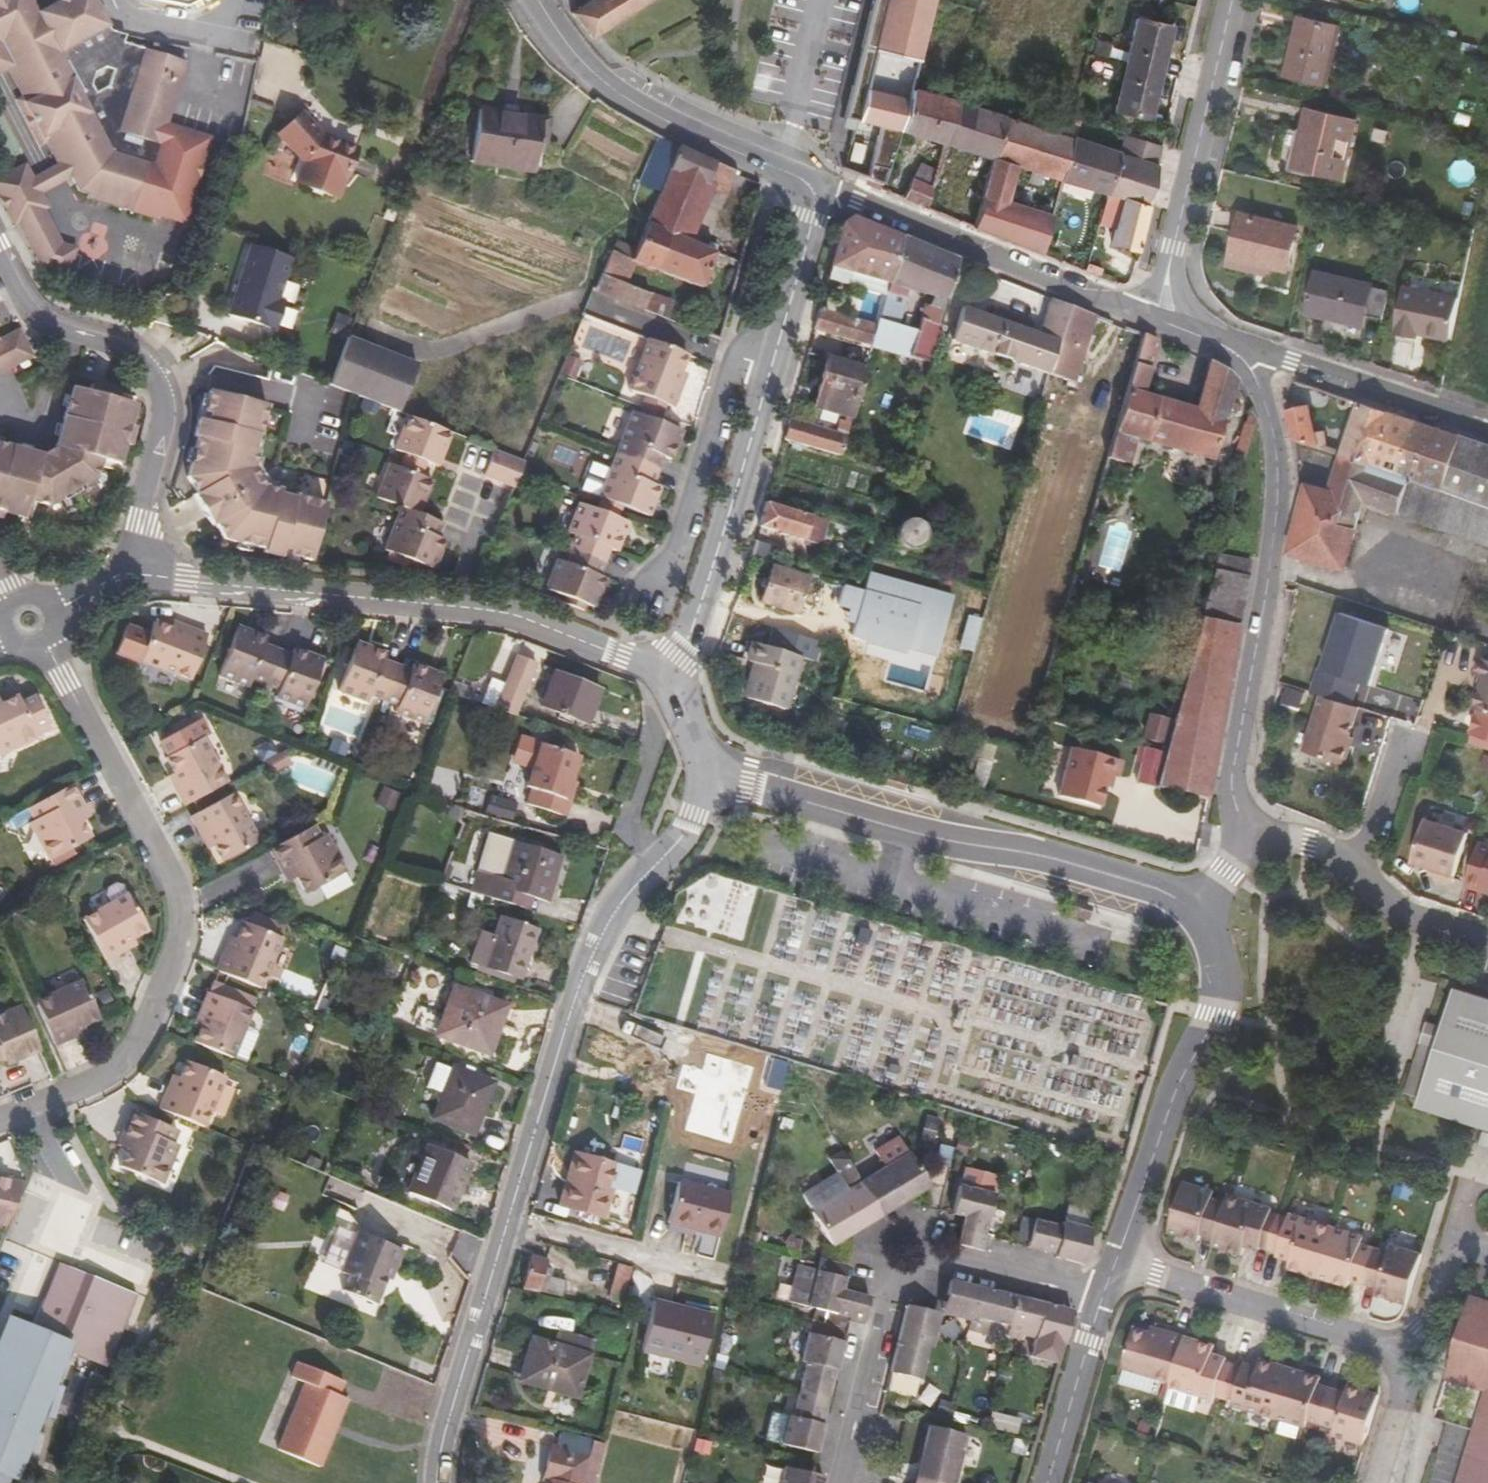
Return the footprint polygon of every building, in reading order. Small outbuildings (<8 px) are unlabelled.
[(5,69),(11,66),(29,99),(23,101),(40,137),(46,135),(60,160),(63,159),(71,174),(68,177),(76,192),(84,194),(84,198),(154,220),(155,216),(166,220),(172,201),(187,206),(209,139),(166,124),(168,117),(159,113),(169,84),(178,87),(185,63),(123,41),(124,34),(111,31),(94,0),(58,0),(54,2),(37,10),(32,0),(0,0),(0,72),(5,69)] [(571,13),(591,39),(601,33),(652,0),(591,0),(571,13)] [(842,125),(852,128),(856,120),(878,125),(869,163),(886,169),(897,131),(900,131),(908,100),(866,90),(875,52),(916,61),(916,59),(931,0),(871,0),(842,125)] [(1341,27),(1298,17),(1285,75),(1327,85),(1341,27)] [(1135,18),(1125,59),(1120,81),(1113,109),(1147,118),(1169,27),(1135,18)] [(1105,54),(1109,55),(1120,58),(1124,47),(1109,43),(1105,54)] [(1102,76),(1120,81),(1125,59),(1120,58),(1109,55),(1102,76)] [(43,141),(53,164),(60,160),(46,135),(40,137),(23,101),(29,99),(11,66),(5,69),(20,96),(15,99),(37,144),(43,141)] [(168,117),(178,87),(169,84),(159,113),(168,117)] [(934,94),(911,88),(908,100),(900,131),(944,144),(957,100),(955,99),(947,97),(949,92),(935,88),(934,94)] [(1001,114),(957,100),(944,144),(989,160),(1001,114)] [(533,171),(540,122),(494,115),(495,110),(478,107),(470,161),(533,171)] [(1357,121),(1307,109),(1293,167),(1343,179),(1357,121)] [(321,137),(300,114),(277,134),(303,162),(296,182),(336,198),(354,149),(321,137)] [(1066,135),(1001,114),(989,160),(971,228),(1039,255),(1050,215),(1006,200),(1016,167),(1058,182),(1070,137),(1066,135)] [(1117,152),(1070,137),(1058,182),(1090,191),(1105,196),(1100,214),(1116,219),(1109,245),(1136,252),(1149,206),(1145,205),(1161,146),(1123,134),(1117,152)] [(638,183),(657,192),(667,170),(677,145),(658,136),(638,183)] [(667,170),(704,186),(714,160),(677,145),(667,170)] [(53,164),(30,177),(23,163),(0,175),(0,204),(11,225),(15,222),(39,268),(64,276),(64,278),(66,278),(75,251),(60,246),(42,210),(46,207),(39,192),(68,177),(71,174),(63,159),(60,160),(53,164)] [(702,189),(710,192),(723,197),(735,170),(714,160),(704,186),(702,189)] [(910,177),(900,199),(924,209),(935,172),(920,165),(914,179),(910,177)] [(689,241),(710,192),(702,189),(704,186),(667,170),(657,192),(645,222),(689,241)] [(1088,199),(1090,191),(1058,182),(1056,189),(1088,199)] [(181,224),(187,206),(172,201),(166,220),(181,224)] [(1241,213),(1230,257),(1269,266),(1288,270),(1298,227),(1241,213)] [(828,278),(884,296),(885,292),(901,237),(851,217),(842,223),(828,278)] [(628,261),(632,263),(700,290),(716,252),(713,250),(694,243),(689,241),(645,222),(630,256),(628,261)] [(580,239),(572,236),(570,242),(577,245),(580,239)] [(697,237),(694,243),(713,250),(715,245),(697,237)] [(923,303),(915,329),(908,356),(931,362),(942,325),(938,324),(956,259),(901,237),(885,292),(903,297),(906,289),(929,296),(927,304),(923,303)] [(298,264),(260,247),(230,315),(275,335),(287,307),(281,304),(298,264)] [(623,284),(632,263),(628,261),(630,256),(610,248),(599,275),(623,284)] [(1267,274),(1269,266),(1230,257),(1228,265),(1267,274)] [(1366,314),(1384,318),(1390,290),(1373,287),(1374,284),(1316,271),(1307,313),(1364,325),(1366,314)] [(641,307),(647,293),(623,284),(599,275),(593,290),(641,307)] [(1422,331),(1453,338),(1461,296),(1405,285),(1395,326),(1398,327),(1396,334),(1420,339),(1422,331)] [(672,303),(647,293),(641,307),(666,317),(672,303)] [(949,342),(1048,375),(1067,306),(1048,299),(1037,332),(962,306),(949,342)] [(1073,383),(1095,316),(1067,306),(1048,375),(1073,383)] [(876,326),(820,309),(814,328),(871,344),(876,326)] [(915,329),(878,319),(876,326),(871,344),(870,347),(908,356),(915,329)] [(33,356),(19,331),(0,340),(0,372),(33,356)] [(1136,438),(1211,458),(1233,379),(1208,362),(1194,410),(1142,395),(1158,340),(1141,333),(1106,458),(1129,464),(1136,438)] [(417,363),(346,336),(327,384),(351,393),(398,411),(417,363)] [(629,389),(639,393),(660,401),(673,406),(678,392),(673,390),(680,370),(687,353),(648,338),(629,389)] [(835,414),(851,418),(865,367),(826,357),(812,407),(820,410),(827,412),(835,414)] [(686,372),(680,370),(673,390),(678,392),(686,372)] [(90,382),(88,390),(119,398),(121,390),(90,382)] [(88,390),(73,386),(55,447),(41,454),(0,443),(0,510),(4,511),(24,516),(29,500),(48,504),(63,496),(60,492),(78,482),(80,487),(93,480),(99,459),(118,463),(123,443),(128,423),(134,402),(119,398),(88,390)] [(208,389),(203,411),(207,412),(206,420),(201,419),(198,418),(194,435),(196,436),(187,476),(197,493),(194,495),(211,522),(215,522),(225,538),(263,549),(262,553),(278,557),(279,553),(280,548),(289,550),(288,555),(308,560),(323,502),(294,495),(293,499),(277,494),(279,489),(264,486),(252,468),(255,450),(250,449),(254,434),(259,435),(266,403),(208,389)] [(639,393),(634,404),(655,412),(660,401),(639,393)] [(1341,454),(1342,454),(1487,506),(1487,442),(1432,424),(1359,401),(1341,454)] [(634,404),(632,411),(652,419),(655,412),(634,404)] [(1311,405),(1287,409),(1294,438),(1321,447),(1311,405)] [(652,419),(632,411),(630,409),(613,452),(654,468),(660,455),(666,458),(671,444),(665,442),(671,426),(652,419)] [(827,412),(820,410),(817,420),(833,424),(835,414),(827,412)] [(1233,457),(1244,461),(1256,420),(1247,411),(1233,457)] [(394,449),(404,453),(425,462),(430,464),(436,448),(442,450),(449,431),(435,426),(407,415),(394,449)] [(837,432),(789,418),(784,437),(842,455),(847,435),(851,422),(841,419),(837,432)] [(137,426),(128,423),(123,443),(132,446),(137,426)] [(678,429),(671,426),(665,442),(671,444),(678,429)] [(436,466),(442,450),(436,448),(430,464),(436,466)] [(509,455),(493,448),(482,473),(482,475),(498,481),(509,455)] [(596,495),(598,495),(619,504),(638,512),(643,496),(650,499),(656,485),(649,482),(654,468),(613,452),(596,495)] [(404,453),(400,460),(423,468),(425,462),(404,453)] [(1308,485),(1291,551),(1345,567),(1365,502),(1487,545),(1487,506),(1342,454),(1329,492),(1308,485)] [(513,487),(519,472),(524,460),(509,455),(498,481),(513,487)] [(419,476),(423,468),(400,460),(398,468),(419,476)] [(418,495),(424,497),(430,480),(419,476),(398,468),(388,465),(375,497),(400,507),(412,511),(418,495)] [(63,496),(80,487),(78,482),(60,492),(63,496)] [(418,514),(424,497),(418,495),(412,511),(418,514)] [(598,495),(595,502),(616,510),(619,504),(598,495)] [(645,514),(650,499),(643,496),(638,512),(645,514)] [(565,531),(559,544),(594,558),(599,545),(606,548),(612,534),(605,531),(611,515),(593,508),(593,509),(570,500),(558,528),(565,531)] [(821,544),(827,520),(766,501),(759,525),(821,544)] [(611,515),(614,516),(616,510),(595,502),(593,508),(611,515)] [(431,551),(438,554),(443,540),(435,536),(440,522),(418,514),(412,511),(400,507),(383,550),(425,566),(431,551)] [(923,516),(903,510),(889,555),(910,561),(923,516)] [(619,518),(614,516),(611,515),(605,531),(612,534),(619,518)] [(858,541),(861,531),(833,522),(831,532),(858,541)] [(779,548),(754,540),(749,556),(774,564),(779,548)] [(536,584),(558,593),(577,601),(583,586),(590,589),(596,574),(588,571),(594,558),(559,544),(554,558),(548,555),(536,584)] [(432,569),(438,554),(431,551),(425,566),(432,569)] [(1213,569),(1248,576),(1249,576),(1252,562),(1218,554),(1213,569)] [(803,560),(799,571),(811,575),(815,564),(803,560)] [(817,562),(815,564),(811,575),(818,577),(822,564),(817,562)] [(794,612),(805,577),(770,566),(760,601),(794,612)] [(1239,626),(1248,576),(1213,569),(1200,618),(1238,625),(1239,626)] [(939,645),(953,599),(867,572),(861,591),(841,584),(835,603),(845,606),(847,600),(858,604),(852,623),(849,634),(903,651),(908,635),(921,639),(939,645)] [(584,604),(590,589),(583,586),(577,601),(584,604)] [(575,607),(577,601),(558,593),(555,600),(575,607)] [(841,620),(852,623),(858,604),(847,600),(845,606),(841,620)] [(1320,672),(1313,697),(1323,699),(1354,708),(1361,684),(1362,680),(1373,683),(1388,630),(1340,616),(1324,673),(1320,672)] [(1206,799),(1238,625),(1200,618),(1164,753),(1155,786),(1206,799)] [(190,635),(170,627),(153,621),(149,632),(126,623),(116,651),(138,660),(139,659),(189,679),(206,635),(192,629),(190,635)] [(173,622),(170,627),(190,635),(192,629),(173,622)] [(238,623),(235,630),(251,636),(253,629),(238,623)] [(768,648),(753,643),(748,661),(755,663),(745,698),(783,710),(799,657),(814,661),(819,643),(774,628),(768,648)] [(267,634),(253,629),(251,636),(235,630),(219,671),(248,682),(251,675),(264,680),(277,646),(264,641),(267,634)] [(908,635),(903,651),(916,655),(921,639),(908,635)] [(355,642),(353,647),(370,654),(372,648),(355,642)] [(306,656),(309,651),(295,646),(292,652),(277,646),(264,680),(279,685),(276,693),(305,704),(321,663),(306,656)] [(385,653),(372,648),(370,654),(353,647),(337,689),(366,701),(370,693),(383,699),(395,666),(382,660),(385,653)] [(324,657),(309,651),(306,656),(321,663),(324,657)] [(515,715),(536,662),(519,656),(507,684),(496,709),(515,715)] [(1484,658),(1479,675),(1485,677),(1487,678),(1487,660),(1484,658)] [(425,676),(428,669),(413,664),(410,671),(395,666),(383,699),(398,705),(395,712),(424,723),(440,682),(425,676)] [(536,672),(547,677),(551,668),(539,664),(536,672)] [(551,668),(547,677),(536,706),(586,726),(600,688),(551,668)] [(442,675),(428,669),(425,676),(440,682),(442,675)] [(496,709),(507,684),(493,678),(482,704),(496,709)] [(1485,691),(1479,710),(1487,713),(1487,682),(1485,691)] [(37,739),(36,736),(50,729),(35,698),(21,705),(17,697),(0,705),(0,756),(37,739)] [(1351,739),(1360,710),(1354,708),(1323,699),(1307,756),(1348,767),(1353,749),(1349,748),(1351,739)] [(1167,722),(1148,717),(1141,741),(1160,746),(1167,722)] [(165,757),(174,772),(183,789),(178,792),(185,804),(225,782),(200,737),(208,733),(199,718),(159,740),(167,755),(165,757)] [(563,795),(568,778),(575,754),(537,742),(513,735),(504,763),(527,771),(522,785),(527,787),(522,804),(563,815),(569,797),(563,795)] [(327,753),(343,760),(350,744),(333,737),(327,753)] [(1070,747),(1057,796),(1098,807),(1103,787),(1107,775),(1112,776),(1116,778),(1120,761),(1070,747)] [(1152,786),(1161,752),(1146,747),(1137,782),(1152,786)] [(266,760),(273,773),(290,763),(283,750),(266,760)] [(987,764),(978,761),(971,782),(981,785),(987,764)] [(905,776),(885,770),(882,780),(902,786),(905,776)] [(168,775),(178,792),(183,789),(174,772),(168,775)] [(1109,788),(1112,776),(1107,775),(1103,787),(1109,788)] [(574,780),(568,778),(563,795),(569,797),(574,780)] [(75,813),(84,808),(71,785),(29,809),(35,820),(30,823),(50,860),(89,839),(80,822),(75,813)] [(201,822),(212,841),(221,857),(256,837),(232,792),(191,815),(196,824),(201,822)] [(514,818),(518,801),(492,795),(488,812),(514,818)] [(455,820),(459,808),(447,805),(444,816),(455,820)] [(89,817),(84,808),(75,813),(80,822),(89,817)] [(35,820),(29,809),(7,820),(11,828),(16,830),(30,823),(35,820)] [(1454,882),(1470,833),(1427,820),(1413,863),(1438,871),(1436,877),(1454,882)] [(206,844),(212,841),(201,822),(196,824),(206,844)] [(270,848),(283,872),(291,868),(296,877),(305,892),(345,870),(325,833),(320,836),(313,824),(270,848)] [(511,891),(532,897),(548,902),(561,857),(509,841),(497,878),(473,870),(466,891),(506,904),(511,891)] [(1480,842),(1466,886),(1483,892),(1484,887),(1487,888),(1487,845),(1480,842)] [(450,866),(444,864),(439,877),(446,880),(450,866)] [(289,881),(296,877),(291,868),(283,872),(289,881)] [(116,947),(132,938),(147,929),(127,894),(122,885),(116,884),(108,888),(106,894),(111,904),(83,920),(106,960),(119,953),(116,947)] [(528,911),(532,897),(511,891),(506,904),(528,911)] [(1086,919),(1089,909),(1069,903),(1066,913),(1086,919)] [(247,912),(243,921),(249,924),(253,914),(247,912)] [(228,958),(222,956),(216,969),(260,987),(261,986),(275,991),(286,964),(284,960),(273,956),(281,937),(272,934),(276,924),(253,914),(249,924),(243,921),(235,941),(228,958)] [(499,918),(492,935),(482,965),(518,978),(534,930),(499,918)] [(285,927),(276,924),(272,934),(281,937),(285,927)] [(467,960),(482,965),(492,935),(478,930),(467,960)] [(135,943),(132,938),(116,947),(119,953),(135,943)] [(229,938),(222,956),(228,958),(235,941),(229,938)] [(218,995),(222,985),(213,980),(208,991),(218,995)] [(82,981),(36,1002),(56,1045),(69,1039),(66,1033),(83,1025),(99,1018),(82,981)] [(222,985),(218,995),(208,991),(201,1006),(208,1009),(201,1026),(195,1040),(232,1057),(252,1010),(241,1005),(246,995),(222,985)] [(501,1004),(452,985),(434,1034),(487,1054),(496,1031),(492,1028),(501,1004)] [(1446,1025),(1441,1041),(1425,1036),(1407,1092),(1423,1097),(1421,1105),(1487,1126),(1487,997),(1458,988),(1446,1025)] [(246,995),(241,1005),(252,1010),(256,999),(246,995)] [(194,1023),(201,1026),(208,1009),(201,1006),(194,1023)] [(21,1007),(0,1016),(0,1063),(5,1061),(6,1065),(40,1051),(21,1007)] [(1446,1025),(1429,1021),(1425,1036),(1441,1041),(1446,1025)] [(86,1031),(83,1025),(66,1033),(69,1039),(86,1031)] [(685,1129),(732,1142),(753,1067),(709,1053),(703,1071),(683,1066),(676,1089),(696,1095),(685,1129)] [(754,1085),(780,1092),(786,1066),(761,1059),(754,1085)] [(188,1062),(180,1082),(173,1099),(166,1096),(160,1109),(205,1127),(224,1078),(188,1062)] [(491,1083),(451,1067),(450,1069),(434,1062),(424,1086),(441,1093),(431,1117),(471,1134),(491,1083)] [(173,1079),(166,1096),(173,1099),(180,1082),(173,1079)] [(132,1112),(122,1138),(131,1142),(127,1150),(120,1167),(162,1185),(177,1146),(172,1144),(178,1131),(132,1112)] [(118,1147),(127,1150),(131,1142),(122,1138),(118,1147)] [(453,1211),(470,1164),(423,1144),(403,1191),(453,1211)] [(832,1244),(849,1233),(857,1228),(851,1218),(874,1203),(860,1179),(842,1150),(829,1157),(837,1171),(802,1192),(812,1209),(811,1209),(832,1244)] [(872,1171),(860,1179),(874,1203),(898,1189),(904,1199),(914,1194),(929,1184),(908,1150),(885,1164),(887,1167),(875,1174),(872,1171)] [(574,1153),(566,1180),(573,1182),(581,1155),(574,1153)] [(635,1171),(581,1155),(573,1182),(566,1180),(559,1203),(601,1216),(611,1184),(631,1190),(635,1171)] [(686,1162),(683,1177),(718,1184),(721,1169),(686,1162)] [(1395,1194),(1411,1199),(1416,1183),(1400,1178),(1395,1194)] [(1,1228),(11,1181),(0,1179),(0,1228),(1,1228)] [(1185,1181),(1173,1224),(1187,1229),(1185,1234),(1200,1238),(1203,1232),(1217,1236),(1227,1201),(1213,1197),(1215,1190),(1185,1181)] [(700,1231),(717,1235),(728,1195),(677,1182),(666,1222),(700,1231)] [(959,1182),(952,1210),(964,1213),(958,1241),(986,1248),(989,1235),(985,1234),(995,1191),(959,1182)] [(898,1189),(874,1203),(880,1214),(904,1199),(898,1189)] [(1231,1241),(1229,1247),(1244,1252),(1247,1245),(1260,1249),(1262,1245),(1272,1211),(1273,1208),(1230,1195),(1227,1201),(1217,1236),(1231,1241)] [(851,1218),(857,1228),(880,1214),(874,1203),(851,1218)] [(1068,1204),(1063,1220),(1088,1226),(1092,1210),(1068,1204)] [(1281,1214),(1272,1211),(1262,1245),(1271,1248),(1281,1214)] [(1290,1266),(1305,1271),(1306,1265),(1322,1270),(1336,1227),(1290,1213),(1289,1217),(1280,1250),(1278,1254),(1292,1258),(1290,1266)] [(1289,1217),(1281,1214),(1271,1248),(1280,1250),(1289,1217)] [(1034,1217),(1028,1245),(1044,1249),(1045,1245),(1057,1247),(1055,1255),(1084,1262),(1093,1227),(1088,1226),(1063,1220),(1062,1224),(1034,1217)] [(1171,1229),(1185,1234),(1187,1229),(1173,1224),(1171,1229)] [(1337,1274),(1335,1281),(1350,1286),(1353,1277),(1368,1282),(1378,1247),(1363,1243),(1365,1236),(1336,1227),(1322,1270),(1337,1274)] [(387,1267),(394,1270),(401,1249),(354,1230),(337,1272),(345,1276),(353,1279),(347,1294),(372,1304),(383,1278),(387,1267)] [(1215,1243),(1229,1247),(1231,1241),(1217,1236),(1215,1243)] [(1395,1292),(1411,1297),(1424,1254),(1393,1245),(1390,1251),(1378,1247),(1368,1282),(1380,1286),(1377,1293),(1394,1298),(1395,1292)] [(542,1274),(544,1266),(545,1260),(530,1256),(522,1286),(560,1296),(564,1280),(549,1276),(542,1274)] [(850,1315),(849,1319),(863,1323),(869,1296),(843,1289),(845,1277),(848,1265),(820,1258),(816,1270),(808,1304),(850,1315)] [(144,1296),(55,1259),(31,1324),(76,1343),(69,1359),(111,1373),(144,1296)] [(1305,1271),(1320,1276),(1322,1270),(1306,1265),(1305,1271)] [(551,1269),(544,1266),(542,1274),(549,1276),(551,1269)] [(628,1269),(615,1266),(608,1298),(621,1301),(628,1269)] [(390,1280),(394,1270),(387,1267),(383,1278),(390,1280)] [(1320,1276),(1335,1281),(1337,1274),(1322,1270),(1320,1276)] [(339,1291),(347,1294),(353,1279),(345,1276),(339,1291)] [(965,1298),(962,1312),(971,1315),(1009,1324),(1014,1307),(1017,1295),(949,1279),(946,1293),(965,1298)] [(1394,1298),(1409,1303),(1411,1297),(1395,1292),(1394,1298)] [(960,1312),(962,1312),(965,1298),(946,1293),(942,1308),(960,1312)] [(1041,1313),(1044,1302),(1017,1295),(1014,1307),(1041,1313)] [(1473,1295),(1452,1365),(1487,1376),(1487,1299),(1473,1295)] [(711,1316),(653,1302),(639,1349),(699,1365),(711,1316)] [(1022,1337),(1023,1333),(1036,1336),(1032,1354),(1058,1361),(1063,1343),(1072,1309),(1044,1302),(1041,1313),(1014,1307),(1009,1324),(1007,1333),(1022,1337)] [(920,1379),(932,1328),(919,1325),(923,1306),(907,1303),(890,1371),(920,1379)] [(919,1325),(932,1328),(936,1310),(923,1306),(919,1325)] [(968,1328),(1006,1338),(1007,1333),(1009,1324),(971,1315),(968,1328)] [(10,1316),(0,1340),(0,1474),(19,1481),(69,1359),(76,1343),(31,1324),(10,1316)] [(965,1336),(954,1316),(946,1320),(957,1338),(958,1340),(965,1336)] [(806,1360),(799,1388),(828,1395),(831,1381),(827,1380),(831,1367),(836,1369),(843,1341),(846,1328),(812,1319),(802,1359),(806,1360)] [(948,1344),(957,1338),(946,1320),(936,1326),(948,1344)] [(1153,1325),(1151,1331),(1168,1336),(1170,1331),(1153,1325)] [(1168,1336),(1151,1331),(1136,1327),(1124,1364),(1127,1365),(1123,1379),(1156,1389),(1160,1376),(1174,1380),(1185,1341),(1168,1336)] [(1201,1340),(1187,1335),(1185,1341),(1199,1345),(1201,1340)] [(575,1398),(585,1355),(529,1339),(519,1376),(557,1387),(555,1392),(575,1398)] [(1216,1345),(1201,1340),(1199,1345),(1185,1341),(1174,1380),(1167,1402),(1195,1410),(1201,1393),(1215,1397),(1217,1393),(1227,1359),(1228,1356),(1214,1351),(1216,1345)] [(1246,1362),(1245,1364),(1234,1399),(1233,1402),(1279,1416),(1292,1373),(1276,1368),(1277,1363),(1263,1358),(1261,1366),(1246,1362)] [(1237,1362),(1227,1359),(1217,1393),(1227,1396),(1237,1362)] [(1245,1364),(1237,1362),(1227,1396),(1234,1399),(1245,1364)] [(304,1384),(277,1450),(319,1467),(332,1435),(326,1432),(341,1397),(337,1396),(343,1382),(297,1363),(291,1378),(304,1384)] [(1294,1368),(1277,1363),(1276,1368),(1292,1373),(1294,1368)] [(1452,1365),(1448,1378),(1487,1390),(1487,1376),(1452,1365)] [(1308,1372),(1294,1368),(1292,1373),(1306,1377),(1308,1372)] [(916,1393),(920,1379),(890,1371),(887,1386),(916,1393)] [(1310,1417),(1325,1422),(1335,1388),(1320,1383),(1323,1376),(1308,1372),(1306,1377),(1292,1373),(1279,1416),(1307,1425),(1310,1417)] [(1336,1433),(1366,1442),(1379,1400),(1364,1396),(1365,1389),(1351,1385),(1349,1393),(1335,1388),(1325,1422),(1338,1426),(1336,1433)] [(781,1443),(816,1451),(824,1424),(817,1422),(820,1409),(824,1410),(828,1395),(799,1388),(792,1415),(788,1414),(781,1443)] [(1381,1394),(1365,1389),(1364,1396),(1379,1400),(1381,1394)] [(1471,1448),(1487,1454),(1487,1393),(1471,1448)] [(326,1432),(332,1435),(346,1399),(341,1397),(326,1432)] [(927,1482),(929,1482),(955,1482),(957,1474),(954,1474),(957,1461),(960,1462),(967,1435),(927,1425),(920,1452),(933,1456),(927,1482)] [(549,1447),(542,1478),(542,1481),(545,1482),(594,1482),(603,1444),(558,1433),(554,1447),(550,1446),(549,1447)] [(1471,1448),(1460,1482),(1487,1482),(1487,1454),(1471,1448)] [(920,1452),(913,1479),(927,1482),(933,1456),(920,1452)] [(824,1476),(811,1473),(784,1466),(780,1482),(822,1482),(824,1476)]
